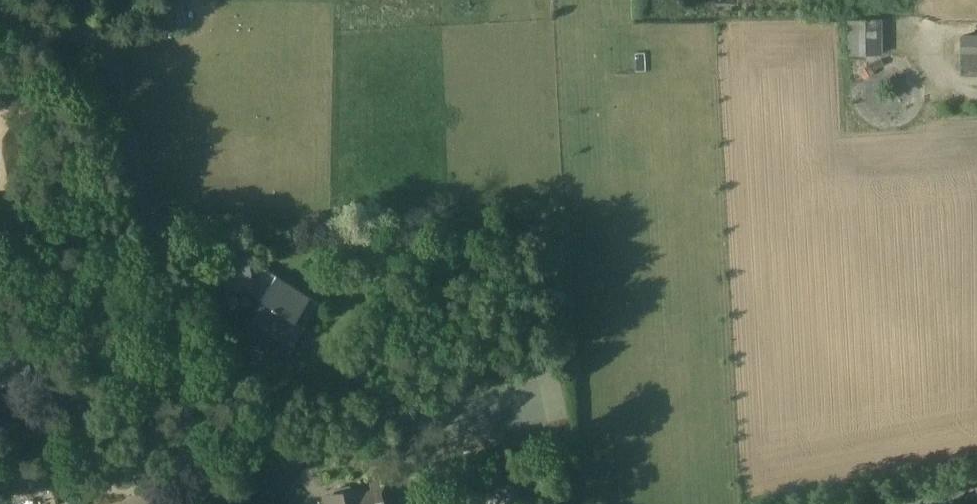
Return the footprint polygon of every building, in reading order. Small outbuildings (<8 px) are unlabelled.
[(868,20),(847,20),(847,54),(868,55),(868,20)] [(962,36),(962,78),(976,78),(976,36),(962,36)] [(318,301),(275,274),(274,274),(262,268),(249,270),(242,243),(218,249),(224,276),(222,276),(225,290),(248,285),(250,293),(263,301),(251,319),(293,346),(306,325),(304,324),(318,301)] [(362,492),(361,487),(343,491),(344,500),(325,503),(386,503),(382,487),(382,488),(379,476),(368,478),(370,490),(362,492)]
